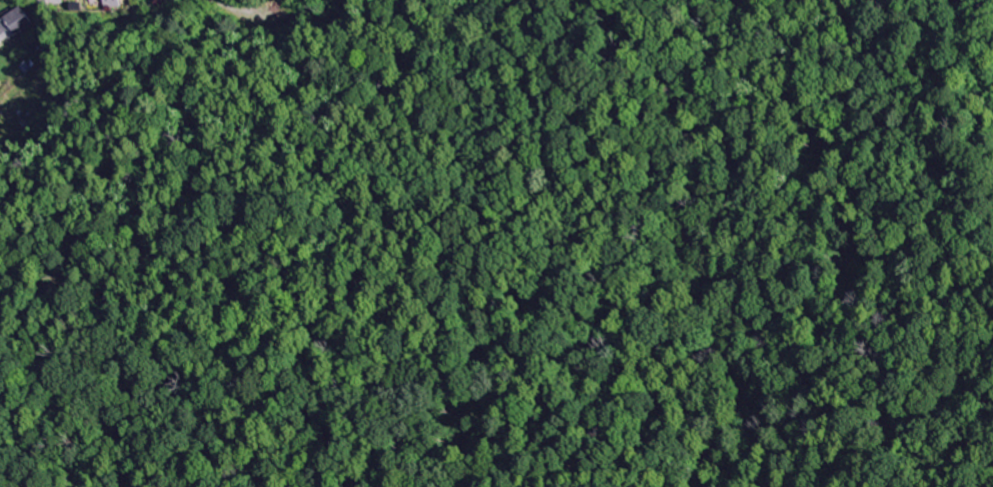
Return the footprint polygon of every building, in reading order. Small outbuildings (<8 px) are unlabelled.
[(104,11),(119,10),(119,0),(103,0),(104,11)] [(34,26),(24,8),(0,21),(0,28),(2,30),(0,31),(0,45),(34,26)]
